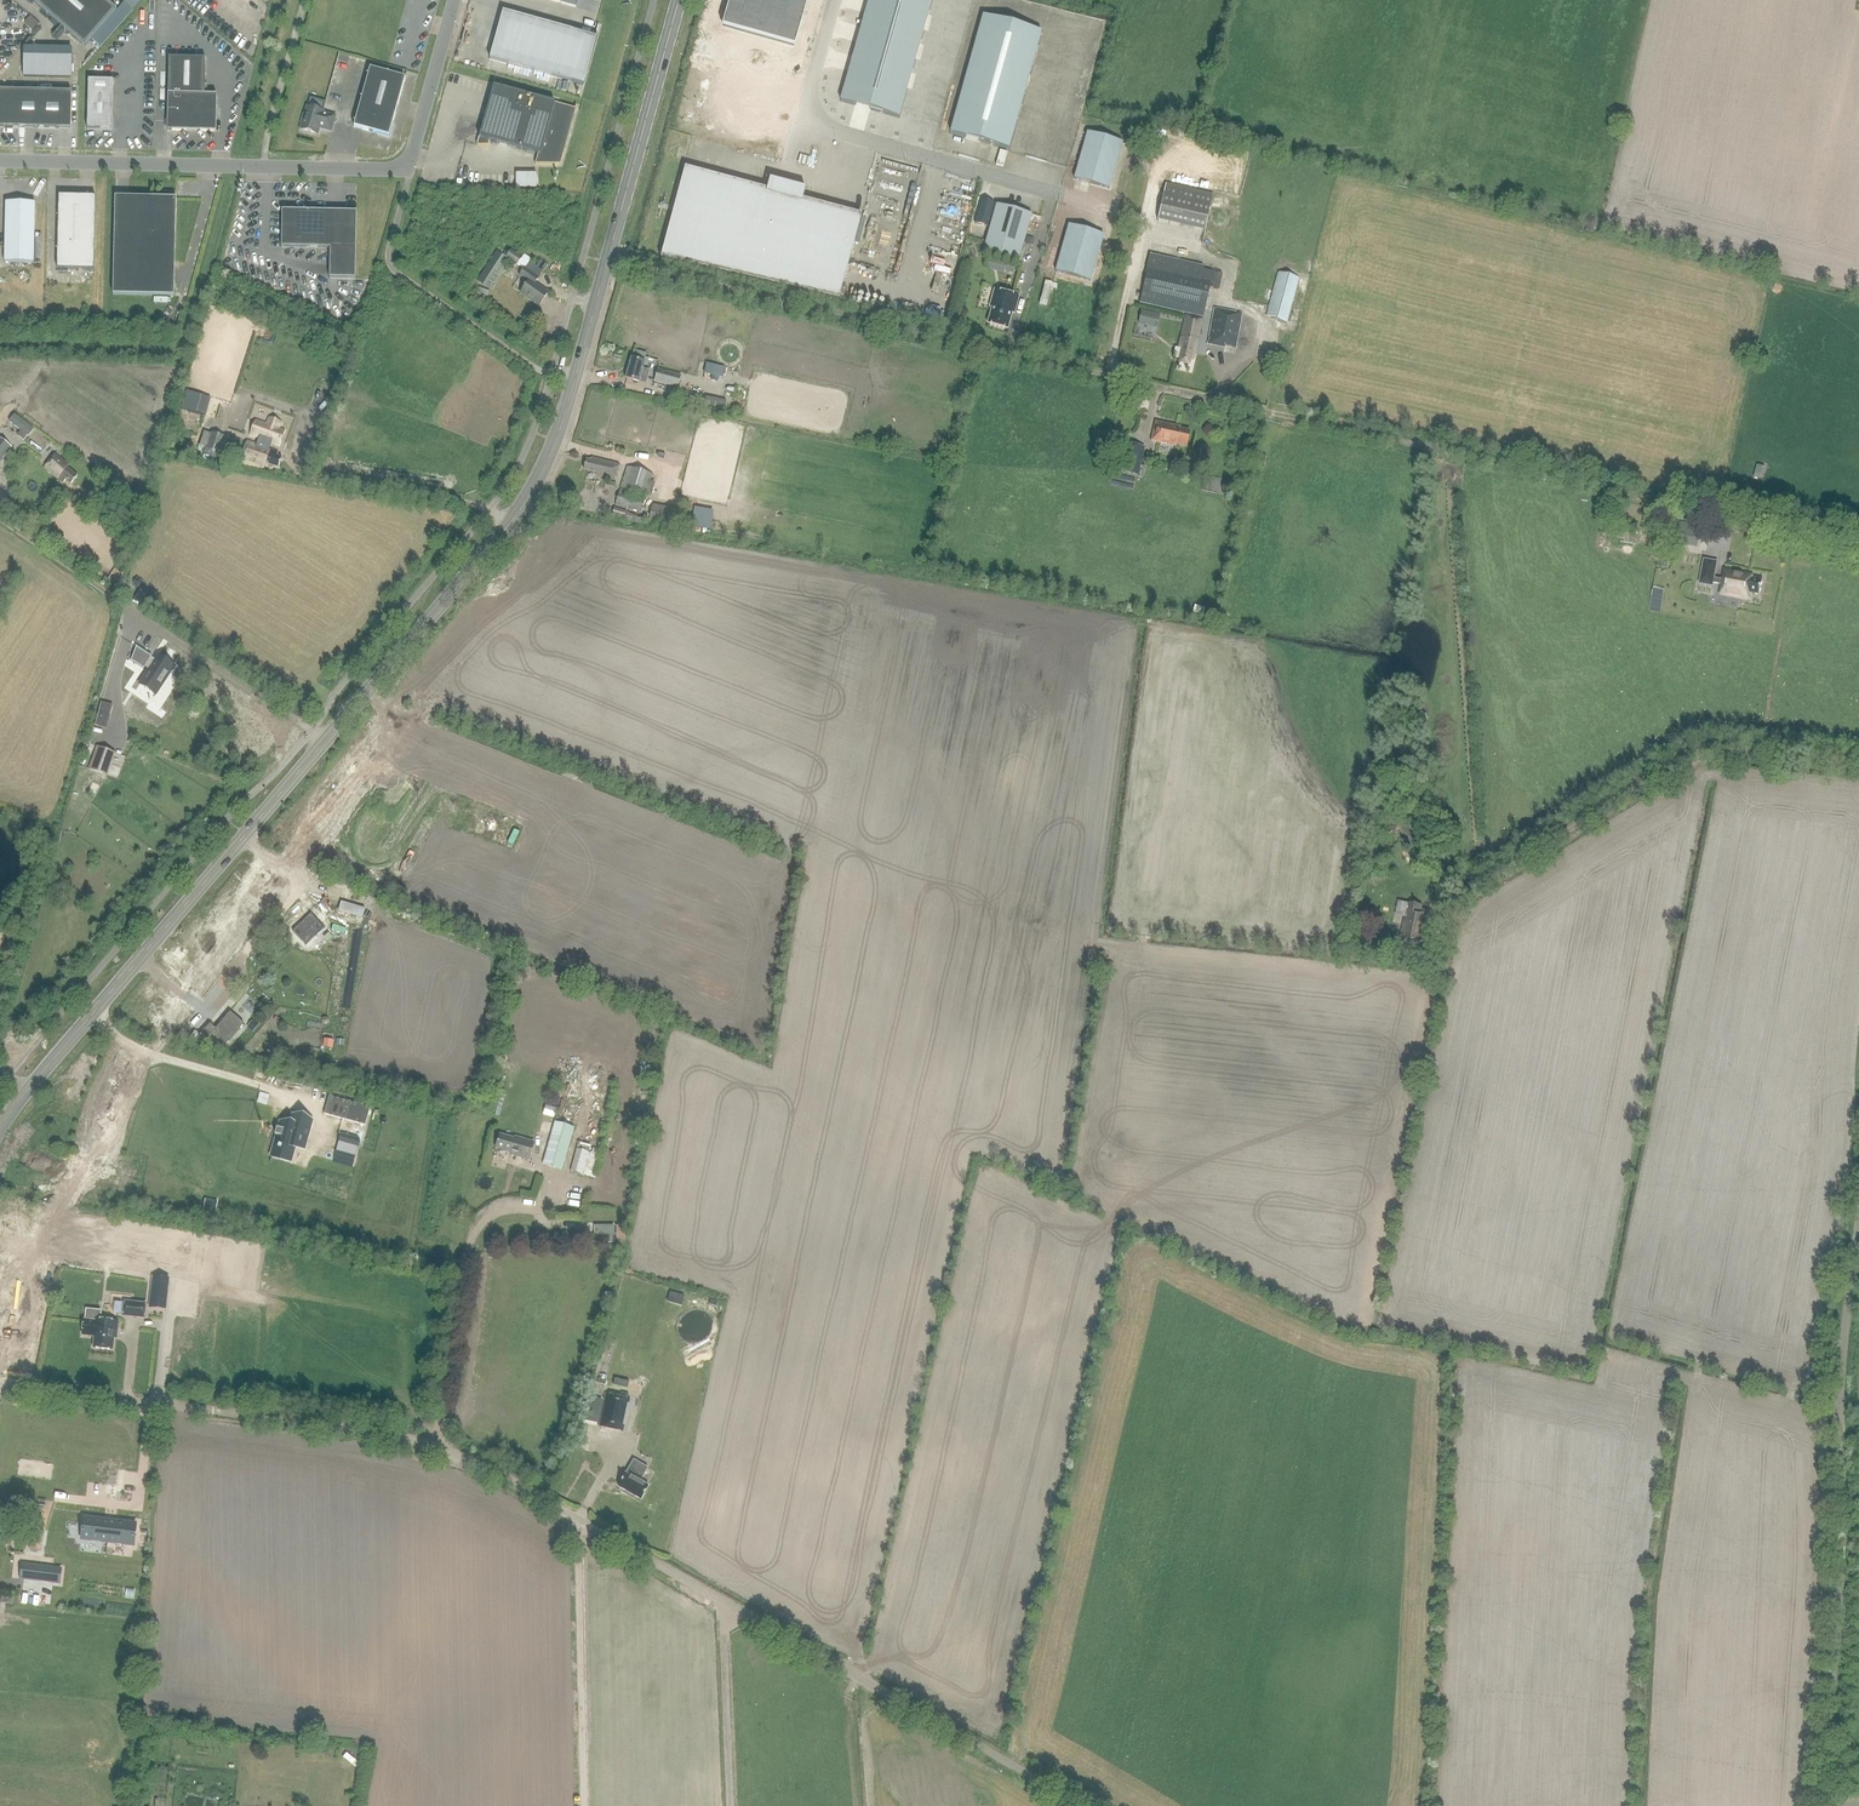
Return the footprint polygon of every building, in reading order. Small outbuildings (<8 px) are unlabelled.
[(84,47),(116,11),(104,0),(31,0),(84,47)] [(721,1),(756,10),(759,0),(721,0),(721,1)] [(756,10),(791,20),(797,0),(759,0),(756,10)] [(838,100),(896,117),(929,0),(866,0),(838,100)] [(721,1),(714,24),(749,34),(756,10),(721,1)] [(756,10),(749,34),(784,44),(791,20),(756,10)] [(595,37),(502,11),(489,59),(582,85),(595,37)] [(30,15),(26,21),(26,25),(33,31),(40,24),(30,15)] [(982,15),(949,131),(1008,148),(1040,31),(982,15)] [(66,77),(66,47),(16,46),(16,76),(66,77)] [(206,58),(169,57),(167,131),(216,132),(217,95),(205,95),(206,58)] [(353,126),(389,136),(405,78),(370,68),(353,126)] [(113,80),(88,80),(87,128),(112,129),(113,80)] [(535,163),(535,164),(560,164),(576,106),(575,108),(493,86),(485,115),(477,145),(489,146),(489,145),(488,145),(489,141),(540,155),(538,163),(535,163)] [(70,128),(71,91),(0,90),(0,127),(70,128)] [(322,113),(323,111),(307,107),(305,115),(303,114),(301,123),(303,123),(301,129),(317,134),(318,128),(330,131),(335,116),(322,113)] [(765,144),(772,121),(737,111),(730,134),(765,144)] [(1109,189),(1122,142),(1087,132),(1074,179),(1109,189)] [(1178,135),(1158,221),(1240,241),(1261,155),(1178,135)] [(685,167),(660,258),(838,299),(861,215),(803,199),(806,188),(769,179),(767,189),(685,167)] [(514,187),(534,186),(534,172),(513,172),(514,187)] [(93,269),(95,196),(58,195),(56,269),(93,269)] [(174,296),(176,198),(115,197),(112,294),(174,296)] [(33,263),(34,233),(34,202),(5,202),(4,263),(33,263)] [(1031,214),(996,204),(983,251),(1018,261),(1031,214)] [(355,279),(356,212),(282,211),(281,247),(330,248),(329,278),(355,279)] [(1055,271),(1090,281),(1103,234),(1068,224),(1055,271)] [(522,258),(511,249),(505,257),(517,265),(522,258)] [(484,286),(504,256),(496,251),(476,281),(484,286)] [(1203,266),(1149,254),(1138,302),(1203,317),(1209,287),(1219,289),(1222,273),(1203,269),(1203,266)] [(985,262),(983,266),(1001,272),(1002,268),(985,262)] [(528,282),(520,293),(539,306),(548,293),(534,283),(538,278),(524,268),(519,276),(528,282)] [(1299,277),(1278,271),(1266,316),(1287,322),(1299,277)] [(1007,328),(1011,312),(1013,312),(1018,297),(994,290),(990,306),(992,307),(988,323),(1007,328)] [(1242,314),(1214,308),(1208,344),(1224,347),(1225,345),(1235,347),(1242,314)] [(1184,315),(1177,348),(1180,348),(1177,363),(1190,365),(1191,360),(1194,360),(1203,318),(1184,315)] [(639,382),(645,384),(650,369),(643,367),(644,362),(630,358),(623,380),(638,384),(639,382)] [(705,364),(703,372),(722,377),(724,369),(705,364)] [(681,375),(657,368),(653,381),(677,388),(681,375)] [(186,391),(181,409),(198,413),(204,396),(186,391)] [(690,393),(688,401),(704,405),(705,397),(690,393)] [(726,400),(706,396),(705,397),(704,405),(703,407),(723,412),(726,400)] [(1186,446),(1189,431),(1180,429),(1180,426),(1155,421),(1151,440),(1176,446),(1176,444),(1186,446)] [(219,460),(226,437),(211,432),(204,455),(219,460)] [(12,447),(0,439),(0,462),(12,447)] [(279,452),(247,441),(241,459),(264,466),(264,463),(278,468),(281,457),(278,455),(279,452)] [(1138,475),(1145,447),(1123,442),(1117,471),(1138,475)] [(1250,454),(1239,452),(1237,462),(1247,464),(1250,454)] [(70,484),(76,475),(66,467),(68,464),(55,453),(44,467),(62,482),(65,479),(70,484)] [(614,479),(618,464),(591,457),(591,460),(586,459),(583,470),(597,473),(596,475),(614,479)] [(1753,474),(1760,476),(1763,466),(1756,463),(1753,474)] [(646,495),(653,474),(627,466),(620,487),(646,495)] [(645,500),(619,491),(615,504),(640,513),(645,500)] [(679,509),(652,505),(649,523),(676,527),(679,509)] [(612,514),(627,519),(629,512),(614,508),(612,514)] [(1602,535),(1634,541),(1636,528),(1605,522),(1602,535)] [(1672,540),(1695,546),(1697,540),(1673,534),(1672,540)] [(1759,596),(1762,578),(1761,578),(1761,580),(1751,578),(1752,576),(1724,570),(1723,579),(1713,577),(1716,562),(1704,560),(1700,583),(1712,585),(1712,583),(1722,585),(1720,594),(1747,600),(1749,592),(1758,594),(1758,596),(1759,596)] [(136,647),(131,661),(143,669),(144,667),(149,670),(143,679),(159,689),(174,666),(158,656),(153,663),(149,660),(151,656),(136,646),(135,647),(136,647)] [(98,712),(94,726),(106,729),(110,715),(98,712)] [(110,751),(97,746),(89,769),(103,774),(110,751)] [(1414,824),(1405,826),(1410,850),(1419,848),(1414,824)] [(1419,946),(1426,912),(1420,911),(1421,905),(1408,903),(1409,903),(1408,903),(1407,904),(1397,902),(1395,915),(1405,917),(1400,941),(1419,946)] [(312,914),(293,931),(306,945),(325,928),(312,914)] [(210,1023),(200,1035),(206,1040),(211,1035),(224,1046),(243,1023),(229,1011),(215,1028),(210,1023)] [(506,1093),(497,1091),(493,1090),(489,1104),(502,1108),(506,1093)] [(558,1117),(561,1108),(550,1104),(547,1113),(558,1117)] [(276,1138),(270,1162),(271,1162),(275,1146),(278,1147),(278,1149),(281,1150),(281,1148),(292,1151),(291,1153),(292,1153),(294,1144),(303,1147),(302,1148),(303,1148),(311,1120),(292,1115),(290,1125),(280,1122),(279,1129),(276,1128),(276,1129),(278,1130),(277,1137),(274,1136),(274,1137),(276,1138)] [(574,1127),(554,1121),(542,1164),(562,1170),(574,1127)] [(509,1152),(528,1157),(532,1139),(513,1134),(513,1136),(498,1132),(494,1146),(509,1150),(509,1152)] [(359,1139),(340,1133),(333,1162),(352,1167),(359,1139)] [(576,1149),(570,1171),(592,1177),(598,1155),(576,1149)] [(620,1234),(628,1235),(628,1224),(598,1223),(597,1233),(588,1233),(588,1241),(619,1242),(620,1234)] [(163,1309),(165,1299),(150,1297),(149,1307),(163,1309)] [(146,1303),(123,1300),(122,1315),(144,1318),(146,1303)] [(81,1335),(94,1337),(93,1348),(112,1350),(114,1332),(117,1332),(118,1321),(101,1319),(101,1311),(86,1309),(85,1319),(83,1319),(81,1335)] [(630,1398),(605,1393),(598,1426),(623,1431),(630,1398)] [(633,1459),(628,1468),(617,1486),(641,1499),(648,1486),(640,1481),(648,1467),(633,1459)] [(78,1524),(76,1545),(129,1551),(131,1530),(108,1527),(108,1528),(102,1527),(102,1526),(78,1524)] [(41,1551),(44,1530),(33,1528),(30,1549),(41,1551)] [(25,1566),(23,1580),(24,1580),(33,1582),(61,1586),(63,1572),(25,1566)] [(1,1595),(0,1602),(12,1604),(13,1596),(1,1595)]
